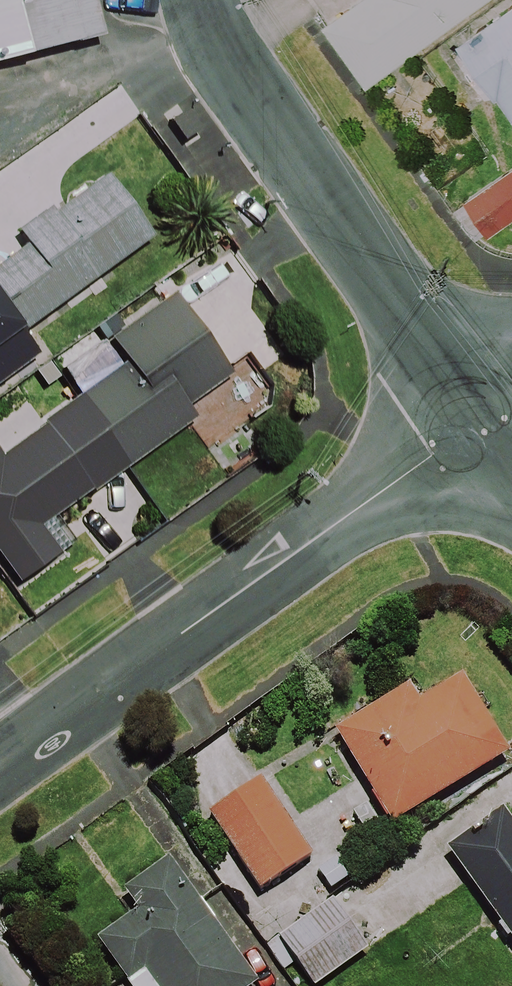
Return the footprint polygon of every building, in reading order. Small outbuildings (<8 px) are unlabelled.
[(98,38),(90,0),(0,0),(0,61),(98,38)] [(332,21),(376,82),(492,0),(361,0),(332,21)] [(468,39),(511,101),(511,8),(468,39)] [(471,198),(495,233),(511,221),(511,170),(471,198)] [(41,320),(159,235),(112,171),(58,210),(54,205),(20,229),(30,243),(0,265),(41,320)] [(41,320),(0,265),(0,264),(0,392),(58,350),(42,327),(44,325),(41,320)] [(177,291),(112,337),(129,360),(47,419),(49,422),(5,453),(0,446),(0,549),(24,582),(65,552),(45,525),(96,489),(97,491),(202,416),(194,404),(236,374),(177,291)] [(511,750),(463,671),(421,696),(412,681),(335,728),(392,822),(511,750)] [(313,853),(261,776),(211,809),(262,887),(313,853)] [(504,804),(447,844),(511,937),(511,816),(504,804)] [(171,854),(124,887),(138,907),(97,935),(132,985),(249,985),(258,980),(171,854)] [(370,946),(335,897),(279,936),(314,985),(370,946)]
